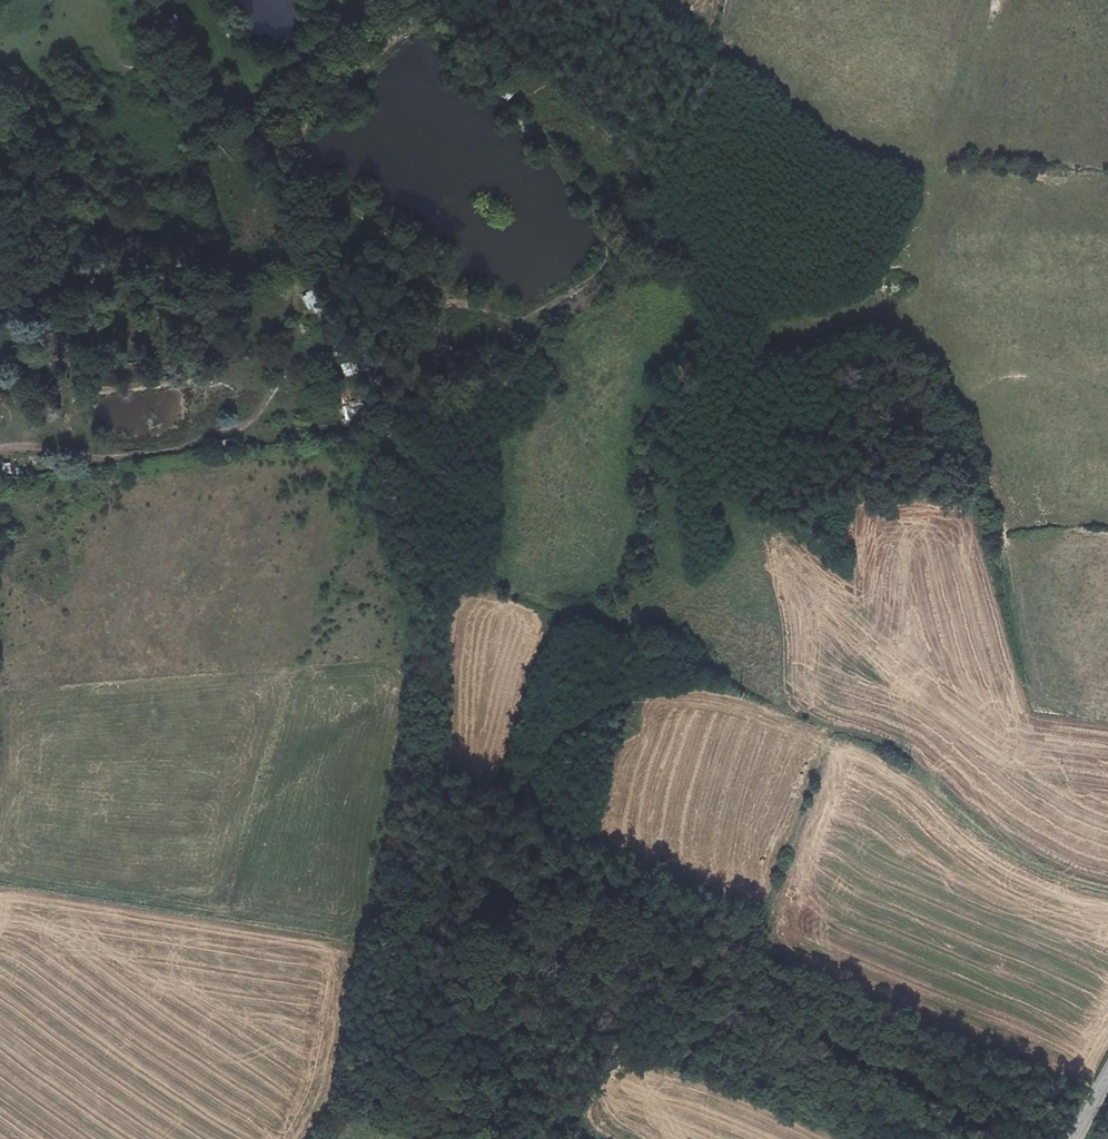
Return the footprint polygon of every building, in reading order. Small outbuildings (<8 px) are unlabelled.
[(309,312),(324,308),(319,289),(303,293),(309,312)] [(341,364),(345,377),(360,373),(357,360),(341,364)]
